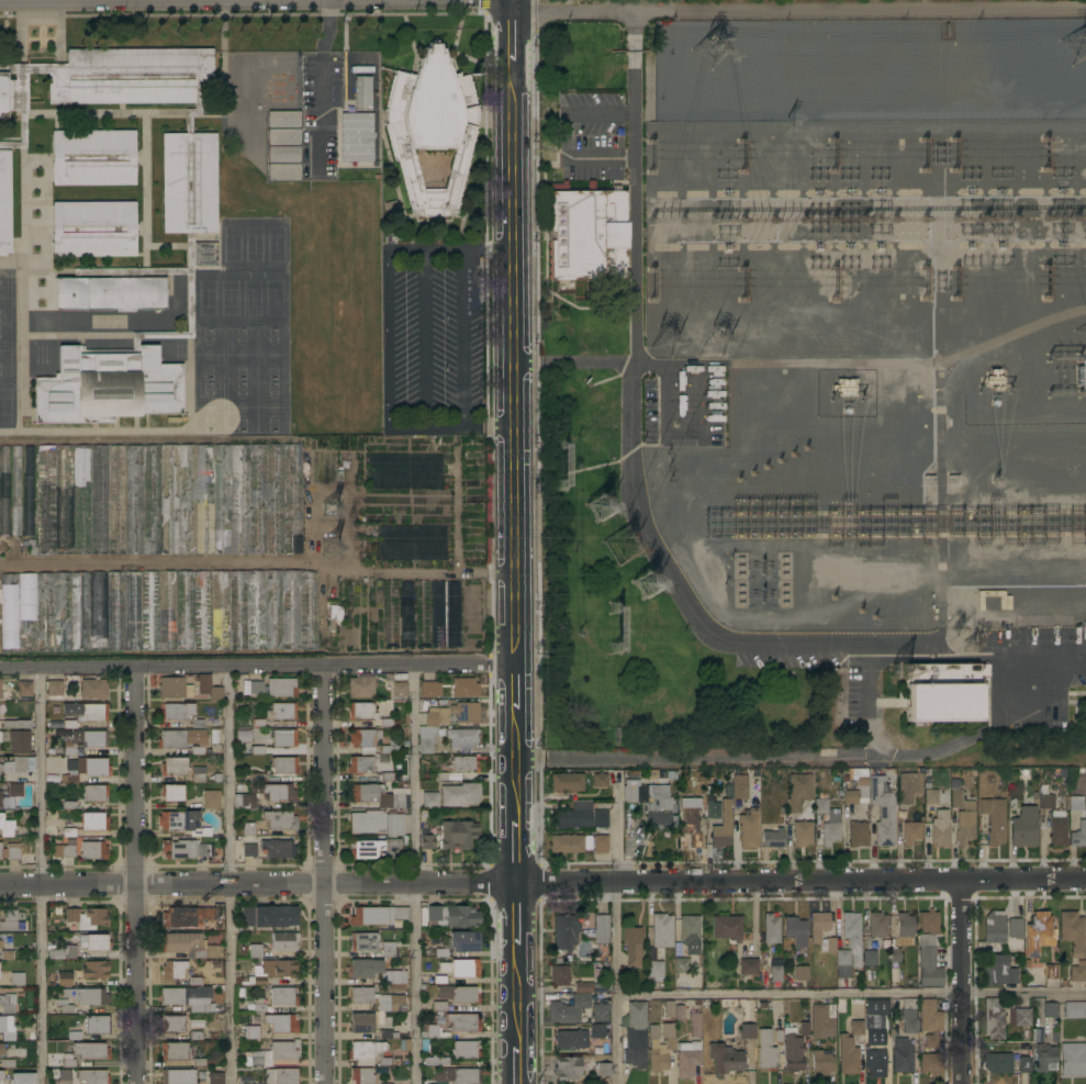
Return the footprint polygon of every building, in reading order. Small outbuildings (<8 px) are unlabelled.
[(417,68),(418,68),(421,58),(422,58),(425,47),(427,47),(428,43),(432,43),(435,44),(439,43),(440,47),(443,47),(446,58),(447,58),(448,58),(450,66),(448,66),(449,68),(450,68),(451,75),(459,72),(460,77),(468,75),(478,105),(477,105),(478,111),(478,119),(477,126),(475,132),(477,132),(457,213),(448,211),(447,215),(422,216),(421,212),(413,213),(400,158),(395,159),(387,124),(387,118),(387,110),(389,100),(396,70),(415,75),(417,68)] [(26,148),(0,149),(0,142),(21,142),(21,111),(7,111),(7,118),(0,118),(0,64),(67,64),(67,49),(212,48),(212,83),(201,83),(201,115),(192,115),(192,133),(216,133),(216,233),(193,233),(193,338),(138,338),(138,345),(157,345),(157,365),(182,365),(182,414),(139,414),(139,416),(113,416),(113,424),(35,424),(35,377),(54,377),(54,373),(59,373),(59,346),(83,346),(83,349),(133,349),(133,332),(187,332),(187,275),(141,275),(141,278),(165,278),(165,310),(134,310),(134,312),(117,312),(117,310),(55,310),(55,279),(74,279),(74,269),(187,268),(187,233),(163,233),(163,134),(186,134),(186,109),(194,109),(194,103),(48,104),(48,74),(27,74),(27,111),(26,111),(26,148)] [(301,108),(301,109),(275,109),(275,59),(302,59),(302,56),(334,56),(334,72),(302,72),(302,74),(334,74),(334,90),(302,90),(302,91),(334,91),(334,108),(301,108)] [(679,58),(678,74),(667,74),(667,66),(663,66),(663,63),(662,63),(662,58),(679,58)] [(371,59),(371,67),(361,67),(361,71),(356,71),(356,67),(343,67),(343,64),(342,64),(342,62),(343,62),(343,59),(371,59)] [(896,88),(895,62),(994,60),(994,98),(741,99),(741,68),(744,68),(744,66),(765,63),(826,63),(826,88),(896,88)] [(893,62),(893,86),(829,87),(828,63),(893,62)] [(370,77),(370,109),(354,109),(355,77),(370,77)] [(661,85),(661,86),(669,86),(669,100),(661,99),(661,98),(654,98),(656,85),(661,85)] [(992,110),(993,119),(859,120),(859,111),(992,110)] [(300,127),(268,127),(267,112),(300,111),(300,127)] [(373,114),(373,161),(340,160),(342,113),(373,114)] [(300,128),(300,145),(268,145),(268,128),(300,128)] [(52,131),(135,131),(135,185),(52,186),(52,131)] [(300,146),(300,163),(268,163),(268,146),(300,146)] [(5,256),(0,256),(0,150),(10,150),(11,254),(5,254),(5,256)] [(300,164),(300,180),(268,180),(268,164),(300,164)] [(550,279),(548,279),(548,275),(550,275),(550,270),(548,270),(548,267),(550,267),(550,262),(548,262),(548,258),(549,258),(549,255),(548,255),(548,250),(549,250),(549,246),(548,246),(548,242),(549,242),(549,241),(547,241),(547,231),(548,231),(548,226),(549,226),(549,222),(548,222),(548,217),(549,217),(549,214),(547,214),(547,210),(549,210),(549,206),(548,206),(548,201),(549,201),(549,198),(547,198),(547,193),(549,193),(549,190),(546,190),(546,183),(562,183),(562,180),(568,180),(568,190),(587,190),(587,180),(594,180),(594,190),(613,190),(613,186),(619,186),(619,191),(625,191),(626,223),(627,223),(627,248),(626,248),(626,280),(619,280),(619,282),(615,282),(615,280),(609,280),(609,284),(605,286),(605,280),(550,280),(550,279)] [(135,202),(135,256),(53,257),(53,202),(135,202)] [(1081,360),(1085,360),(1085,389),(1083,388),(1083,385),(1076,385),(1076,367),(1083,367),(1083,364),(1081,364),(1081,360)] [(857,379),(857,383),(855,383),(855,393),(857,393),(857,396),(837,398),(837,393),(840,393),(840,392),(839,392),(839,391),(832,391),(832,385),(836,385),(836,379),(857,379)] [(301,445),(302,554),(38,555),(38,446),(301,445)] [(9,536),(0,536),(0,446),(9,446),(9,536)] [(21,446),(21,536),(12,536),(12,446),(21,446)] [(34,446),(33,536),(24,536),(24,446),(34,446)] [(317,649),(90,650),(2,652),(1,574),(300,570),(317,572),(317,649)] [(370,582),(383,582),(383,647),(370,647),(370,582)] [(399,647),(385,648),(384,582),(398,582),(399,647)] [(414,647),(402,648),(401,582),(413,582),(414,647)] [(430,647),(416,647),(416,582),(429,582),(430,647)] [(445,642),(432,642),(432,582),(445,582),(445,642)] [(461,647),(448,647),(447,582),(460,582),(461,647)] [(907,722),(907,684),(908,684),(908,664),(988,663),(988,680),(984,680),(984,678),(977,678),(977,683),(979,683),(979,720),(907,722)] [(223,701),(209,701),(209,694),(198,694),(198,681),(194,681),(194,677),(198,677),(198,674),(211,674),(211,681),(216,681),(216,688),(223,688),(223,701)] [(268,696),(268,679),(269,679),(269,674),(295,674),(295,688),(296,688),(296,697),(291,697),(291,696),(268,696)] [(351,697),(348,697),(348,678),(357,678),(357,675),(373,675),(374,697),(351,697)] [(160,699),(160,691),(159,691),(159,685),(160,685),(160,678),(184,678),(184,685),(193,685),(193,697),(160,699)] [(452,697),(452,689),(451,689),(451,684),(452,684),(452,679),(474,678),(474,683),(479,683),(479,697),(452,697)] [(10,699),(0,699),(0,680),(2,680),(2,685),(10,689),(10,699)] [(107,680),(108,699),(103,699),(103,701),(99,701),(99,699),(90,699),(90,700),(80,700),(80,693),(79,693),(79,690),(80,690),(80,680),(107,680)] [(32,681),(32,696),(18,696),(18,681),(32,681)] [(63,681),(63,695),(47,695),(47,681),(63,681)] [(262,681),(262,694),(249,694),(249,681),(262,681)] [(392,682),(406,682),(406,697),(405,697),(405,700),(392,700),(392,682)] [(421,697),(421,682),(436,682),(436,683),(440,683),(441,696),(437,696),(437,697),(421,697)] [(295,703),(295,719),(266,719),(266,711),(271,711),(271,703),(295,703)] [(352,719),(352,720),(349,720),(349,703),(373,703),(373,713),(378,713),(378,719),(352,719)] [(479,703),(479,723),(449,724),(437,724),(437,727),(444,727),(444,733),(437,733),(437,734),(435,734),(435,744),(441,744),(441,753),(433,753),(419,755),(419,751),(417,751),(417,745),(419,745),(419,734),(418,734),(418,726),(425,726),(425,713),(428,713),(428,708),(449,707),(449,712),(456,712),(455,703),(479,703)] [(82,704),(107,704),(107,720),(77,720),(77,716),(63,716),(63,704),(82,704)] [(194,704),(194,716),(190,716),(190,718),(187,718),(187,720),(164,720),(164,722),(160,722),(160,711),(160,704),(194,704)] [(64,719),(75,719),(75,728),(64,729),(64,719)] [(204,719),(205,727),(191,728),(191,719),(204,719)] [(30,720),(30,739),(29,739),(29,755),(9,755),(9,731),(13,731),(13,729),(2,729),(2,720),(30,720)] [(291,730),(291,729),(296,729),(296,747),(291,747),(291,749),(289,749),(289,748),(284,748),(284,747),(272,747),(272,745),(266,745),(266,731),(272,731),(272,730),(291,730)] [(374,729),(374,730),(381,730),(381,739),(374,739),(374,755),(361,755),(361,748),(351,748),(351,745),(349,745),(349,734),(351,734),(351,729),(374,729)] [(479,729),(479,735),(478,735),(478,744),(472,744),(472,748),(469,749),(449,749),(449,738),(446,738),(446,729),(479,729)] [(205,730),(205,734),(208,734),(208,740),(205,740),(205,744),(184,744),(184,749),(157,749),(157,739),(160,739),(160,736),(161,736),(161,730),(184,730),(205,730)] [(250,730),(251,742),(242,742),(242,747),(236,747),(236,730),(250,730)] [(107,731),(108,748),(87,748),(87,756),(64,756),(64,741),(82,741),(82,731),(107,731)] [(204,755),(192,756),(192,746),(204,746),(204,755)] [(262,746),(264,755),(253,755),(251,746),(262,746)] [(399,746),(399,753),(393,753),(393,755),(381,755),(380,746),(399,746)] [(3,772),(0,772),(0,764),(2,764),(2,762),(13,762),(12,757),(25,757),(26,772),(12,772),(12,771),(3,771),(3,772)] [(296,757),(296,774),(282,774),(282,775),(275,775),(275,774),(273,774),(273,772),(271,772),(271,758),(296,757)] [(372,757),(372,773),(358,773),(358,774),(354,774),(354,773),(347,773),(347,767),(349,767),(349,757),(372,757)] [(474,757),(474,761),(478,761),(478,773),(452,773),(452,769),(448,769),(448,764),(450,764),(450,761),(451,761),(451,757),(474,757)] [(66,783),(66,774),(77,774),(77,758),(85,758),(85,759),(107,759),(107,765),(110,765),(110,776),(99,776),(99,783),(85,784),(85,783),(66,783)] [(187,758),(187,768),(189,768),(189,770),(187,770),(187,775),(160,776),(160,763),(164,763),(164,758),(187,758)] [(393,765),(393,781),(381,781),(380,767),(393,765)] [(205,767),(205,774),(204,774),(204,782),(192,782),(192,774),(191,774),(191,767),(205,767)] [(695,782),(695,771),(705,771),(705,782),(695,782)] [(1043,771),(1054,771),(1054,780),(1043,780),(1043,771)] [(583,791),(575,791),(575,793),(572,793),(572,791),(562,791),(562,793),(558,793),(558,792),(550,792),(550,774),(561,774),(561,772),(563,772),(563,774),(570,773),(573,773),(583,773),(583,791)] [(921,795),(913,795),(913,804),(898,804),(897,791),(898,791),(898,773),(916,773),(916,772),(919,772),(919,773),(921,773),(921,795)] [(268,803),(268,793),(255,793),(255,785),(259,785),(260,782),(253,782),(253,773),(265,773),(265,782),(265,784),(292,784),(292,790),(296,790),(296,803),(268,803)] [(811,800),(800,800),(800,813),(787,813),(787,798),(788,798),(788,774),(806,774),(806,773),(809,773),(809,774),(811,774),(811,800)] [(607,774),(607,787),(593,787),(593,774),(607,774)] [(869,797),(863,797),(863,802),(860,802),(860,797),(859,797),(859,786),(855,786),(855,774),(867,774),(867,785),(869,797)] [(748,797),(726,797),(726,785),(732,785),(732,775),(748,775),(748,797)] [(895,847),(875,847),(875,822),(878,822),(878,805),(870,805),(870,776),(885,776),(885,783),(884,783),(884,784),(888,784),(888,790),(895,790),(895,847)] [(975,839),(967,839),(967,841),(965,841),(965,846),(958,846),(958,842),(956,842),(956,838),(958,838),(956,812),(963,812),(963,808),(958,808),(958,809),(952,809),(952,808),(951,808),(951,780),(959,780),(959,790),(963,790),(963,794),(961,794),(961,802),(975,802),(975,839)] [(1,808),(0,808),(0,791),(1,791),(1,795),(3,795),(3,797),(9,797),(9,789),(3,789),(3,784),(22,783),(22,796),(13,796),(13,808),(2,808),(2,801),(1,801),(1,808)] [(480,783),(480,800),(478,800),(478,804),(466,804),(466,806),(440,806),(440,786),(461,786),(461,783),(480,783)] [(183,784),(184,802),(172,802),(172,803),(165,803),(165,802),(164,802),(164,796),(160,796),(160,785),(183,784)] [(349,803),(349,785),(367,785),(367,784),(374,784),(374,785),(383,785),(383,794),(378,794),(378,803),(349,803)] [(83,802),(83,785),(104,785),(108,785),(108,797),(104,797),(104,802),(103,802),(103,803),(96,803),(96,802),(83,802)] [(669,785),(669,797),(672,797),(672,814),(671,814),(670,826),(646,826),(647,812),(645,812),(646,803),(623,803),(623,786),(637,786),(637,785),(646,785),(646,795),(651,795),(651,785),(669,785)] [(408,789),(408,808),(392,808),(392,789),(408,789)] [(938,790),(938,804),(925,804),(925,790),(938,790)] [(1083,811),(1070,811),(1068,796),(1073,796),(1073,790),(1078,790),(1078,793),(1082,793),(1082,796),(1083,796),(1083,811)] [(220,808),(203,808),(203,791),(220,791),(220,808)] [(858,791),(858,804),(843,804),(843,791),(858,791)] [(438,808),(422,808),(422,793),(438,793),(438,808)] [(840,840),(832,840),(832,841),(830,841),(830,847),(815,847),(815,836),(822,835),(822,823),(828,823),(828,813),(815,813),(815,798),(819,798),(819,793),(826,793),(826,798),(828,798),(828,809),(832,809),(832,814),(840,814),(840,840)] [(234,794),(255,794),(255,808),(234,808),(234,794)] [(701,832),(703,832),(703,849),(688,849),(688,835),(681,835),(681,806),(682,806),(682,800),(683,800),(683,794),(697,794),(697,800),(698,800),(698,806),(701,806),(701,832)] [(1062,795),(1062,808),(1039,808),(1039,795),(1062,795)] [(731,846),(721,846),(721,848),(712,848),(712,826),(721,826),(721,798),(730,798),(731,846)] [(1005,842),(1000,842),(1000,845),(997,845),(997,846),(988,846),(988,831),(988,815),(979,815),(979,800),(1005,800),(1005,842)] [(76,809),(64,809),(64,802),(76,801),(76,809)] [(719,803),(719,818),(706,818),(706,803),(719,803)] [(1037,847),(1010,847),(1010,818),(1018,818),(1018,813),(1019,813),(1019,806),(1037,806),(1037,847)] [(758,848),(740,848),(740,840),(739,840),(739,837),(740,837),(740,831),(739,831),(739,826),(740,826),(740,823),(738,823),(738,815),(741,815),(741,811),(749,811),(749,807),(758,807),(758,848)] [(558,811),(558,808),(562,808),(562,811),(572,811),(572,808),(575,808),(575,811),(592,811),(592,827),(574,827),(574,828),(571,828),(564,828),(561,828),(551,828),(551,811),(558,811)] [(199,828),(211,828),(211,836),(190,837),(190,831),(182,831),(182,830),(160,830),(160,826),(157,826),(157,816),(160,816),(160,812),(167,812),(167,813),(181,813),(181,812),(198,811),(199,828)] [(350,834),(350,820),(346,820),(346,814),(349,814),(349,813),(363,813),(363,811),(384,811),(384,832),(350,834)] [(385,814),(388,814),(388,811),(394,811),(395,814),(403,814),(403,836),(410,836),(410,848),(401,848),(401,859),(383,859),(383,858),(380,858),(380,859),(349,859),(349,841),(384,841),(384,839),(401,839),(401,836),(385,836),(385,814)] [(608,811),(608,827),(593,827),(593,811),(608,811)] [(1066,846),(1051,846),(1051,842),(1050,842),(1050,817),(1051,817),(1051,811),(1064,811),(1064,817),(1066,817),(1066,846)] [(292,812),(292,816),(296,816),(296,830),(292,830),(292,836),(268,837),(268,820),(262,820),(262,812),(292,812)] [(13,837),(0,837),(0,829),(0,813),(3,813),(3,820),(14,820),(15,829),(13,829),(13,837)] [(103,813),(103,816),(109,816),(109,822),(108,822),(108,830),(81,830),(81,813),(103,813)] [(949,847),(934,847),(934,843),(931,843),(930,823),(942,823),(942,818),(949,818),(949,847)] [(1078,819),(1085,819),(1085,846),(1070,847),(1070,832),(1076,832),(1076,830),(1079,830),(1078,819)] [(475,822),(475,851),(460,851),(460,845),(452,845),(452,850),(440,850),(440,849),(438,849),(438,840),(439,840),(439,832),(441,832),(441,830),(439,830),(439,826),(441,826),(441,822),(475,822)] [(811,845),(805,845),(806,847),(793,847),(793,835),(793,831),(793,822),(811,822),(811,845)] [(849,823),(852,823),(852,822),(857,822),(857,823),(861,823),(861,822),(865,822),(865,823),(867,823),(867,835),(867,846),(857,846),(857,847),(849,847),(849,846),(843,846),(843,831),(849,831),(849,823)] [(903,823),(921,822),(921,839),(914,839),(914,841),(911,841),(911,847),(904,847),(903,823)] [(242,836),(242,823),(255,823),(255,825),(257,825),(257,835),(255,835),(255,836),(242,836)] [(44,837),(44,826),(57,826),(57,829),(63,829),(63,825),(67,825),(67,829),(76,829),(76,837),(44,837)] [(776,831),(776,827),(783,827),(783,831),(785,831),(785,848),(781,848),(781,850),(776,850),(776,848),(762,848),(762,831),(776,831)] [(419,849),(434,849),(434,834),(419,835),(419,849)] [(576,853),(576,854),(573,854),(572,853),(562,853),(562,854),(559,854),(559,853),(551,853),(551,836),(561,835),(563,835),(564,835),(571,835),(574,835),(584,835),(584,853),(576,853)] [(608,853),(593,853),(593,835),(607,835),(608,853)] [(76,858),(61,858),(61,846),(66,846),(66,839),(75,839),(76,858)] [(161,852),(161,840),(170,840),(170,843),(177,843),(177,840),(194,840),(194,843),(198,843),(198,845),(201,845),(201,842),(208,842),(208,857),(194,857),(194,859),(179,859),(179,861),(175,861),(175,860),(166,860),(165,858),(165,854),(167,852),(161,852)] [(261,850),(260,850),(260,840),(270,841),(270,840),(278,840),(293,840),(293,846),(296,846),(296,851),(299,851),(299,856),(296,856),(296,859),(294,859),(294,860),(291,860),(291,859),(287,859),(287,860),(283,860),(283,859),(281,859),(281,860),(277,860),(277,859),(266,859),(266,852),(265,853),(261,851),(261,850)] [(104,841),(104,846),(108,846),(108,851),(109,851),(109,859),(108,859),(108,860),(81,860),(81,842),(104,841)] [(20,843),(20,860),(7,860),(7,843),(20,843)] [(256,845),(256,857),(243,857),(243,845),(256,845)] [(440,906),(440,907),(446,907),(446,906),(474,906),(474,910),(480,910),(480,926),(472,926),(469,926),(469,927),(455,927),(455,925),(445,925),(445,926),(440,926),(440,921),(427,921),(427,919),(419,919),(419,908),(427,908),(427,906),(440,906)] [(96,908),(96,907),(99,907),(99,908),(100,908),(104,908),(105,908),(105,914),(108,914),(108,926),(96,926),(96,930),(77,930),(77,921),(65,921),(65,909),(79,909),(80,915),(85,915),(85,908),(96,908)] [(215,907),(215,921),(208,921),(208,920),(201,920),(201,927),(161,927),(161,913),(167,913),(167,907),(215,907)] [(242,907),(266,907),(267,925),(255,925),(255,926),(243,927),(242,907)] [(270,907),(296,907),(296,908),(299,908),(299,914),(296,914),(296,916),(298,916),(298,930),(272,931),(272,925),(270,925),(270,907)] [(410,907),(410,919),(393,919),(393,925),(388,925),(362,925),(362,926),(349,926),(349,917),(350,917),(350,907),(410,907)] [(936,968),(943,968),(943,986),(919,986),(919,947),(919,936),(927,936),(927,935),(928,935),(928,932),(919,932),(919,913),(929,913),(928,908),(933,908),(933,912),(938,912),(939,932),(932,932),(932,934),(936,934),(936,968)] [(16,930),(0,930),(0,921),(3,921),(3,909),(16,909),(16,930)] [(1004,912),(1004,916),(1005,916),(1005,927),(1005,942),(984,942),(984,924),(985,924),(985,918),(984,917),(990,910),(992,912),(1004,912)] [(1039,946),(1040,957),(1026,958),(1026,924),(1031,924),(1031,916),(1034,916),(1033,912),(1049,912),(1049,916),(1052,916),(1052,929),(1056,929),(1056,946),(1039,946)] [(1084,958),(1072,958),(1071,941),(1060,941),(1060,912),(1077,912),(1077,917),(1078,917),(1084,917),(1084,958)] [(830,913),(830,930),(827,930),(827,931),(824,931),(820,931),(820,939),(826,939),(826,938),(836,938),(836,950),(850,950),(850,965),(836,965),(836,953),(826,953),(826,951),(820,951),(820,945),(811,945),(810,913),(830,913)] [(861,966),(851,966),(851,948),(847,948),(847,938),(842,938),(842,913),(860,913),(860,918),(860,947),(861,947),(861,966)] [(869,937),(869,913),(882,913),(882,915),(887,915),(887,937),(869,937)] [(914,938),(897,938),(897,917),(896,917),(896,913),(904,913),(908,913),(908,916),(914,916),(914,938)] [(652,947),(652,914),(667,914),(667,916),(673,916),(673,947),(652,947)] [(780,943),(771,943),(771,945),(766,945),(766,943),(764,943),(764,914),(772,914),(772,917),(780,917),(780,943)] [(608,943),(594,943),(594,915),(608,915),(608,943)] [(555,916),(576,916),(576,924),(581,924),(581,932),(576,932),(576,946),(571,946),(571,953),(566,953),(566,950),(555,950),(555,916)] [(699,916),(699,954),(686,954),(686,945),(682,945),(682,943),(680,943),(680,919),(680,916),(699,916)] [(741,916),(741,940),(740,940),(740,943),(735,943),(735,941),(729,940),(727,940),(727,939),(713,938),(713,916),(741,916)] [(784,917),(797,917),(797,920),(806,920),(806,931),(807,931),(807,936),(806,936),(806,949),(794,948),(794,938),(784,938),(784,917)] [(1022,938),(1008,938),(1008,918),(1022,918),(1022,938)] [(626,945),(623,945),(623,928),(641,928),(642,942),(640,942),(640,953),(642,953),(642,957),(640,957),(640,968),(626,968),(626,945)] [(452,952),(452,948),(450,948),(449,932),(451,932),(451,931),(475,931),(475,932),(479,932),(479,950),(479,951),(452,952)] [(293,932),(293,934),(298,934),(298,950),(293,950),(293,951),(271,951),(271,932),(293,932)] [(201,934),(201,940),(205,940),(205,946),(222,946),(222,958),(187,958),(187,952),(161,953),(161,939),(165,939),(164,934),(201,934)] [(350,951),(350,934),(377,934),(377,951),(350,951)] [(4,949),(4,935),(14,935),(14,949),(4,949)] [(108,935),(108,941),(111,941),(111,947),(108,947),(108,951),(87,951),(86,935),(108,935)] [(394,942),(394,958),(382,958),(382,942),(394,942)] [(76,945),(76,959),(64,959),(48,959),(48,950),(57,950),(60,947),(64,947),(64,946),(76,945)] [(261,959),(249,959),(249,954),(240,954),(240,946),(248,946),(248,945),(261,945),(261,959)] [(891,948),(900,948),(900,961),(904,961),(904,969),(898,969),(898,962),(891,962),(891,948)] [(12,949),(0,950),(0,958),(12,958),(12,949)] [(447,949),(448,958),(435,958),(435,956),(425,956),(425,950),(435,950),(435,949),(447,949)] [(876,965),(863,965),(863,951),(876,950),(876,965)] [(1008,954),(1008,969),(1018,969),(1018,984),(1003,984),(997,984),(997,985),(985,986),(985,968),(989,968),(989,954),(1008,954)] [(690,958),(690,973),(680,973),(680,975),(675,975),(675,973),(674,973),(674,958),(690,958)] [(740,974),(739,959),(758,959),(758,974),(740,974)] [(296,960),(296,973),(294,973),(294,977),(273,977),(266,977),(266,985),(253,985),(234,985),(234,977),(254,976),(254,965),(261,965),(261,961),(296,960)] [(350,977),(347,977),(347,966),(350,966),(350,960),(372,960),(382,960),(382,971),(406,971),(406,984),(381,984),(381,973),(372,973),(372,977),(350,977)] [(479,960),(479,963),(480,977),(451,977),(451,973),(438,973),(438,963),(451,963),(451,960),(479,960)] [(1070,982),(1071,965),(1078,965),(1078,960),(1085,960),(1085,982),(1070,982)] [(109,979),(81,979),(81,968),(85,968),(85,961),(108,961),(108,962),(109,964),(110,969),(109,970),(109,979)] [(161,980),(161,965),(165,965),(165,961),(170,961),(170,962),(188,961),(188,970),(183,970),(183,980),(161,980)] [(663,977),(648,977),(648,961),(663,961),(663,977)] [(1044,964),(1057,964),(1057,979),(1044,980),(1044,964)] [(556,965),(568,965),(568,979),(569,979),(569,965),(580,965),(580,979),(570,979),(570,982),(569,982),(569,986),(553,986),(553,984),(551,984),(551,977),(550,977),(550,965),(556,965)] [(808,981),(795,981),(795,966),(808,965),(808,981)] [(770,966),(782,966),(782,982),(771,982),(770,966)] [(71,972),(70,986),(57,986),(57,972),(71,972)] [(24,973),(24,986),(10,986),(10,973),(24,973)] [(202,976),(203,985),(189,985),(189,977),(202,976)] [(574,993),(574,983),(578,983),(578,982),(581,982),(581,983),(593,983),(593,993),(574,993)] [(183,988),(183,987),(198,987),(211,986),(211,998),(209,998),(209,1004),(214,1004),(214,1013),(190,1013),(175,1013),(175,1005),(161,1005),(161,988),(183,988)] [(452,986),(480,986),(480,1004),(451,1004),(451,1001),(449,1001),(449,998),(437,998),(437,986),(452,986)] [(293,987),(293,995),(296,995),(296,1006),(270,1006),(270,987),(293,987)] [(372,987),(372,994),(378,994),(378,995),(404,995),(404,1012),(378,1012),(378,1004),(350,1004),(350,987),(372,987)] [(104,988),(104,994),(109,994),(109,1005),(78,1005),(78,1001),(72,1001),(72,997),(63,997),(63,988),(104,988)] [(590,993),(590,1008),(580,1008),(580,1022),(548,1022),(548,1002),(559,1002),(559,1004),(563,1004),(563,1006),(571,1006),(571,993),(590,993)] [(1,1006),(0,1006),(0,996),(8,996),(8,1005),(13,1005),(13,1014),(1,1014),(1,1006)] [(254,997),(261,997),(261,1004),(266,1004),(266,1013),(254,1013),(254,997)] [(917,1033),(903,1033),(903,1030),(900,1030),(900,1009),(903,1009),(903,998),(917,998),(917,1009),(916,1009),(916,1019),(917,1019),(917,1033)] [(1004,1039),(988,1039),(988,1036),(984,1036),(984,998),(1012,998),(1012,1008),(1000,1008),(1000,1012),(1004,1012),(1004,1039)] [(67,999),(67,1005),(74,1005),(74,1014),(60,1014),(60,1006),(56,1005),(56,999),(67,999)] [(865,999),(889,999),(889,1014),(865,1014),(865,999)] [(919,999),(942,999),(943,1031),(920,1032),(919,999)] [(684,1020),(674,1020),(674,1015),(673,1015),(673,1017),(664,1017),(664,1014),(664,1001),(674,1001),(674,1005),(684,1005),(684,1020)] [(446,1002),(446,1012),(433,1012),(433,1002),(446,1002)] [(627,1002),(646,1002),(646,1030),(628,1030),(627,1002)] [(1085,1002),(1085,1018),(1064,1018),(1064,1003),(1085,1002)] [(593,1021),(593,1018),(591,1018),(591,1015),(593,1015),(593,1004),(598,1004),(598,1003),(601,1003),(601,1004),(607,1004),(607,1007),(609,1007),(609,1012),(607,1012),(607,1021),(593,1021)] [(1043,1003),(1057,1003),(1057,1018),(1043,1018),(1043,1003)] [(835,1039),(811,1039),(811,1005),(835,1005),(835,1039)] [(1031,1008),(1031,1026),(1009,1026),(1009,1008),(1031,1008)] [(385,1021),(377,1021),(376,1013),(385,1013),(385,1021)] [(701,1037),(691,1037),(691,1021),(688,1021),(688,1014),(699,1013),(701,1037)] [(373,1014),(373,1033),(350,1033),(350,1014),(373,1014)] [(475,1014),(475,1019),(480,1019),(480,1032),(475,1032),(475,1031),(450,1031),(450,1022),(446,1022),(446,1014),(475,1014)] [(298,1015),(298,1020),(296,1020),(296,1026),(299,1026),(299,1030),(296,1030),(298,1032),(270,1032),(270,1029),(268,1029),(268,1024),(264,1024),(264,1015),(298,1015)] [(2,1032),(0,1032),(0,1016),(5,1016),(5,1032),(14,1032),(14,1041),(2,1041),(2,1032)] [(108,1016),(108,1017),(111,1017),(111,1024),(109,1024),(109,1033),(86,1033),(86,1016),(108,1016)] [(184,1016),(184,1019),(205,1019),(205,1031),(217,1031),(217,1040),(186,1040),(186,1039),(170,1039),(170,1033),(161,1033),(161,1016),(184,1016)] [(878,1017),(878,1030),(865,1030),(865,1017),(878,1017)] [(850,1020),(863,1020),(863,1035),(864,1035),(864,1043),(857,1043),(857,1036),(851,1036),(850,1020)] [(799,1033),(799,1021),(809,1021),(809,1033),(799,1033)] [(658,1039),(658,1044),(665,1044),(665,1037),(662,1037),(662,1024),(674,1024),(674,1037),(675,1051),(668,1051),(668,1070),(661,1070),(661,1073),(650,1073),(650,1070),(649,1070),(649,1049),(650,1039),(658,1039)] [(740,1024),(755,1024),(755,1039),(740,1039),(740,1024)] [(426,1025),(438,1025),(438,1039),(419,1039),(419,1031),(426,1031),(426,1025)] [(604,1025),(604,1038),(590,1038),(590,1025),(604,1025)] [(650,1025),(659,1025),(659,1038),(650,1039),(650,1025)] [(882,1033),(882,1025),(888,1025),(888,1032),(892,1032),(891,1047),(882,1047),(882,1033)] [(259,1039),(244,1039),(244,1026),(259,1026),(259,1039)] [(784,1035),(783,1035),(783,1028),(795,1028),(796,1038),(803,1038),(803,1044),(804,1044),(804,1052),(802,1052),(802,1059),(804,1059),(804,1069),(803,1069),(803,1071),(797,1071),(797,1069),(793,1069),(793,1071),(784,1072),(784,1035)] [(1033,1028),(1042,1028),(1042,1041),(1033,1041),(1033,1028)] [(576,1031),(576,1029),(580,1029),(580,1030),(587,1030),(587,1048),(578,1048),(578,1050),(574,1050),(574,1048),(568,1048),(568,1050),(562,1050),(562,1048),(556,1048),(556,1040),(553,1040),(553,1037),(556,1037),(556,1031),(576,1031)] [(776,1055),(777,1055),(777,1059),(776,1059),(776,1071),(766,1071),(766,1073),(759,1073),(759,1069),(758,1069),(758,1048),(759,1048),(759,1029),(771,1029),(771,1048),(776,1048),(776,1055)] [(629,1041),(629,1031),(645,1031),(645,1041),(629,1041)] [(839,1033),(848,1033),(848,1038),(853,1038),(853,1048),(859,1048),(859,1062),(860,1062),(860,1069),(859,1069),(859,1074),(839,1074),(839,1033)] [(940,1035),(940,1048),(925,1048),(925,1035),(940,1035)] [(886,1050),(886,1069),(885,1069),(885,1076),(867,1076),(867,1069),(864,1069),(864,1050),(866,1050),(866,1038),(881,1038),(881,1050),(886,1050)] [(913,1047),(913,1073),(893,1073),(893,1049),(894,1049),(894,1038),(906,1038),(913,1047)] [(401,1050),(401,1039),(411,1039),(412,1050),(401,1050)] [(258,1058),(262,1058),(262,1051),(269,1051),(269,1047),(271,1047),(271,1042),(292,1042),(292,1040),(299,1040),(300,1058),(296,1058),(296,1060),(271,1060),(271,1066),(262,1066),(262,1065),(250,1065),(250,1066),(245,1066),(245,1058),(249,1058),(249,1053),(258,1052),(258,1058)] [(373,1041),(373,1042),(385,1042),(385,1044),(388,1044),(388,1050),(385,1050),(385,1051),(382,1051),(382,1058),(391,1058),(391,1066),(378,1066),(378,1058),(374,1058),(374,1060),(373,1060),(373,1066),(356,1066),(356,1060),(347,1060),(347,1050),(351,1050),(351,1041),(373,1041)] [(480,1041),(480,1059),(454,1059),(454,1055),(451,1055),(451,1050),(454,1050),(454,1041),(480,1041)] [(678,1068),(676,1068),(676,1065),(678,1065),(676,1050),(678,1050),(678,1043),(691,1043),(691,1041),(699,1041),(699,1064),(694,1064),(694,1076),(690,1076),(690,1079),(678,1079),(678,1068)] [(166,1060),(166,1061),(161,1061),(161,1042),(188,1042),(188,1049),(190,1049),(190,1059),(188,1059),(188,1060),(166,1060)] [(107,1043),(107,1059),(79,1059),(79,1055),(72,1055),(72,1043),(107,1043)] [(708,1043),(724,1043),(724,1047),(731,1047),(731,1050),(734,1050),(734,1051),(743,1051),(743,1072),(727,1072),(727,1074),(714,1074),(714,1059),(708,1059),(708,1043)] [(1084,1043),(1084,1076),(1061,1076),(1061,1043),(1084,1043)] [(1033,1047),(1044,1047),(1044,1044),(1049,1044),(1049,1047),(1055,1047),(1055,1071),(1045,1071),(1045,1072),(1034,1072),(1033,1047)] [(645,1046),(646,1064),(646,1070),(637,1070),(637,1065),(629,1065),(629,1063),(623,1063),(623,1049),(626,1049),(626,1047),(645,1046)] [(835,1072),(829,1072),(829,1076),(816,1076),(816,1072),(813,1072),(813,1054),(811,1054),(811,1050),(822,1050),(822,1054),(831,1053),(831,1057),(835,1057),(835,1072)] [(988,1073),(988,1070),(985,1070),(985,1053),(1012,1053),(1012,1073),(988,1073)] [(63,1068),(63,1054),(71,1054),(71,1059),(75,1059),(75,1068),(63,1068)] [(920,1054),(941,1054),(941,1073),(920,1073),(920,1054)] [(433,1058),(433,1055),(435,1055),(435,1058),(448,1058),(448,1065),(424,1065),(424,1058),(433,1058)] [(581,1076),(578,1076),(578,1080),(557,1081),(557,1076),(555,1076),(555,1068),(556,1068),(556,1058),(581,1057),(581,1076)] [(1018,1057),(1029,1057),(1029,1073),(1018,1073),(1018,1057)] [(14,1068),(2,1068),(2,1058),(14,1058),(14,1068)] [(595,1063),(611,1063),(611,1076),(595,1076),(595,1063)] [(374,1075),(373,1083),(358,1083),(355,1083),(354,1083),(354,1081),(350,1081),(350,1068),(371,1069),(371,1075),(374,1075)] [(300,1081),(300,1083),(265,1083),(265,1070),(275,1070),(275,1069),(296,1069),(298,1081),(300,1081)] [(480,1069),(480,1083),(454,1083),(454,1082),(434,1082),(434,1069),(480,1069)] [(58,1081),(58,1070),(71,1070),(71,1081),(58,1081)] [(109,1075),(109,1083),(85,1083),(85,1081),(78,1081),(77,1070),(107,1070),(107,1075),(109,1075)] [(194,1070),(194,1083),(161,1083),(161,1070),(166,1070),(194,1070)] [(34,1073),(34,1083),(11,1083),(10,1083),(10,1080),(11,1080),(11,1073),(34,1073)] [(224,1073),(224,1083),(212,1083),(212,1073),(224,1073)]
